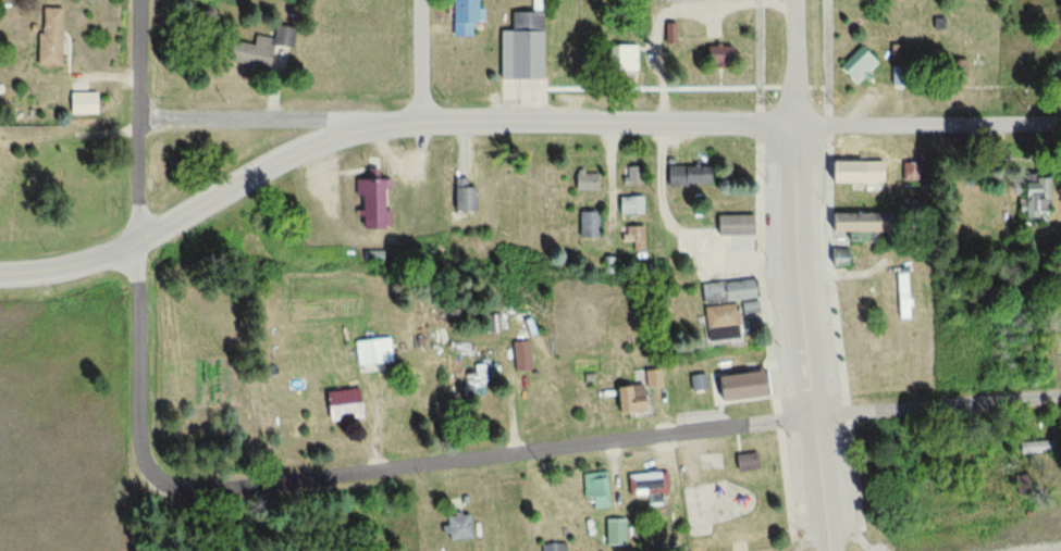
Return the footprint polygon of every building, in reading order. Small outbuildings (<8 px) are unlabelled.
[(449,38),(473,38),(473,0),(449,0),(449,38)] [(507,14),(507,33),(495,33),(494,80),(540,80),(540,0),(529,0),(529,14),(507,14)] [(44,64),(67,64),(67,6),(44,6),(44,64)] [(676,43),(675,23),(661,24),(662,43),(676,43)] [(276,67),(280,44),(296,46),(299,29),(280,26),(279,36),(259,34),(258,42),(237,39),(234,61),(276,67)] [(634,72),(634,46),(608,46),(608,72),(634,72)] [(700,65),(730,65),(730,46),(700,46),(700,65)] [(876,63),(859,46),(835,69),(853,86),(876,63)] [(964,60),(947,61),(947,77),(965,77),(964,60)] [(77,112),(105,112),(105,91),(77,91),(77,112)] [(818,162),(818,183),(883,183),(883,162),(818,162)] [(622,185),(640,185),(640,167),(622,167),(622,185)] [(663,167),(663,187),(702,187),(702,167),(663,167)] [(368,193),(368,226),(393,226),(392,169),(379,169),(379,178),(361,178),(361,194),(368,193)] [(594,172),(571,172),(571,192),(594,192),(594,172)] [(472,188),(464,188),(464,179),(448,179),(448,213),(472,213),(472,188)] [(1016,219),(1044,219),(1045,184),(1017,183),(1016,219)] [(615,197),(615,215),(643,215),(643,197),(615,197)] [(594,238),(594,213),(576,213),(576,238),(594,238)] [(877,230),(877,215),(821,215),(821,230),(877,230)] [(712,216),(712,236),(752,236),(752,216),(712,216)] [(622,243),(629,243),(629,252),(644,252),(644,227),(622,227),(622,243)] [(891,319),(907,319),(907,273),(891,273),(891,319)] [(698,305),(747,300),(745,280),(696,285),(698,305)] [(738,303),(738,315),(754,315),(754,303),(738,303)] [(730,305),(698,307),(700,340),(732,339),(730,305)] [(389,361),(387,336),(364,339),(367,363),(389,361)] [(516,369),(534,369),(534,339),(516,339),(516,369)] [(613,415),(646,412),(643,387),(662,385),(660,370),(643,372),(644,384),(610,388),(613,415)] [(757,399),(754,372),(709,376),(712,403),(757,399)] [(704,374),(687,377),(690,391),(707,388),(704,374)] [(368,416),(367,388),(329,389),(331,418),(368,416)] [(1015,454),(1048,454),(1048,442),(1015,442),(1015,454)] [(732,472),(754,472),(754,455),(732,455),(732,472)] [(646,504),(664,503),(662,472),(625,474),(626,496),(645,495),(646,504)] [(604,510),(604,473),(583,473),(583,510),(604,510)] [(477,537),(477,513),(445,513),(445,537),(477,537)] [(602,547),(626,547),(626,521),(602,521),(602,547)] [(545,542),(545,550),(570,550),(570,542),(545,542)]
